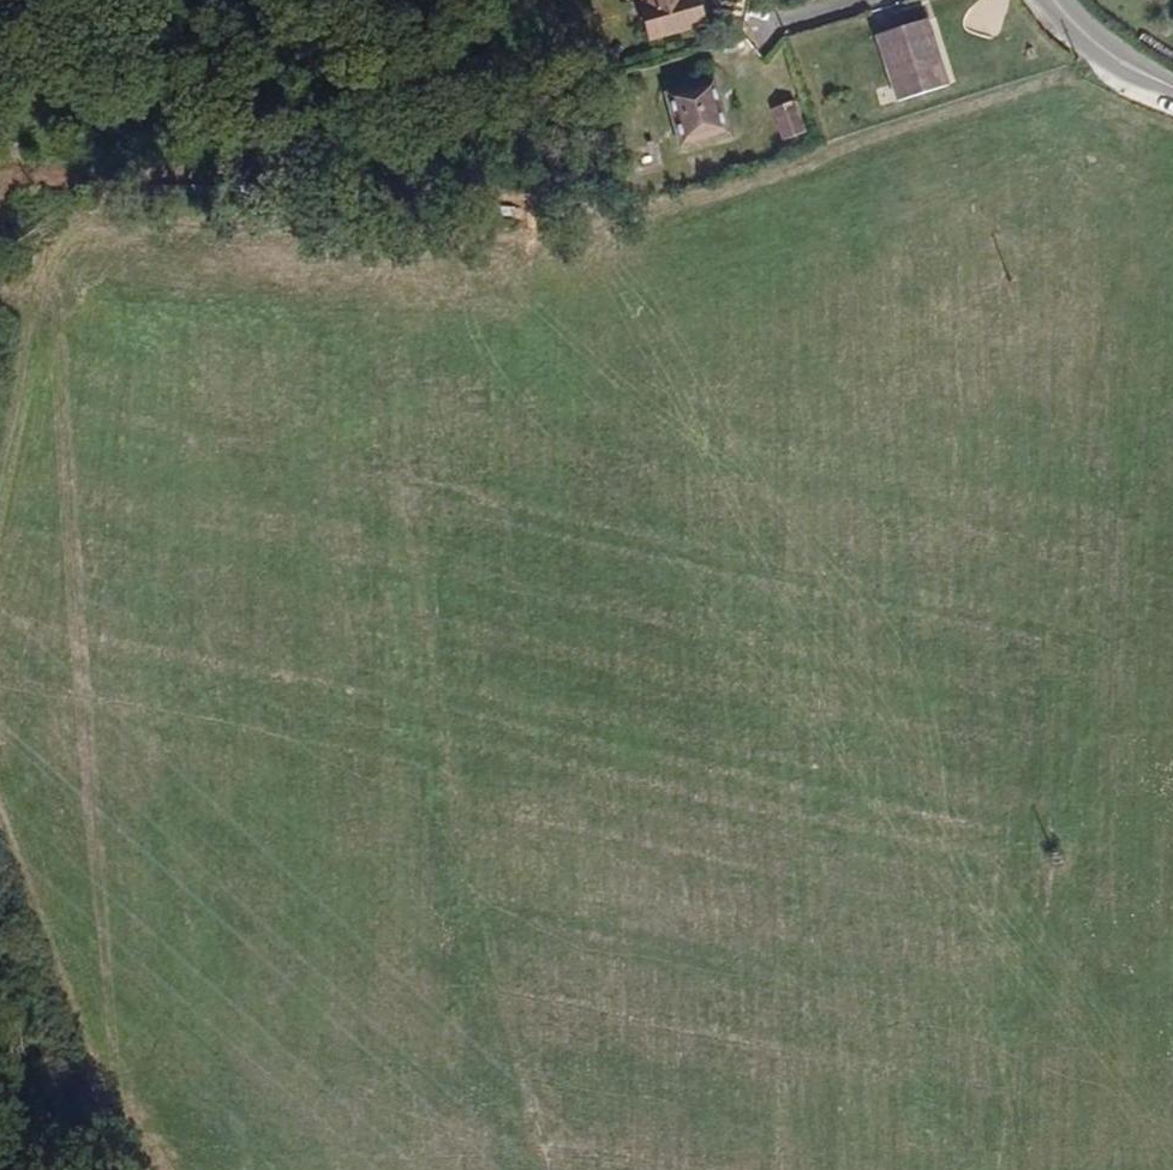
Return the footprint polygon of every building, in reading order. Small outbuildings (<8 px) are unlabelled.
[(638,42),(690,26),(683,0),(627,0),(638,42)] [(918,33),(925,31),(920,14),(870,27),(888,96),(939,81),(931,52),(924,54),(918,33)] [(666,147),(710,134),(696,82),(652,95),(666,147)] [(768,145),(788,139),(779,104),(758,110),(768,145)]
